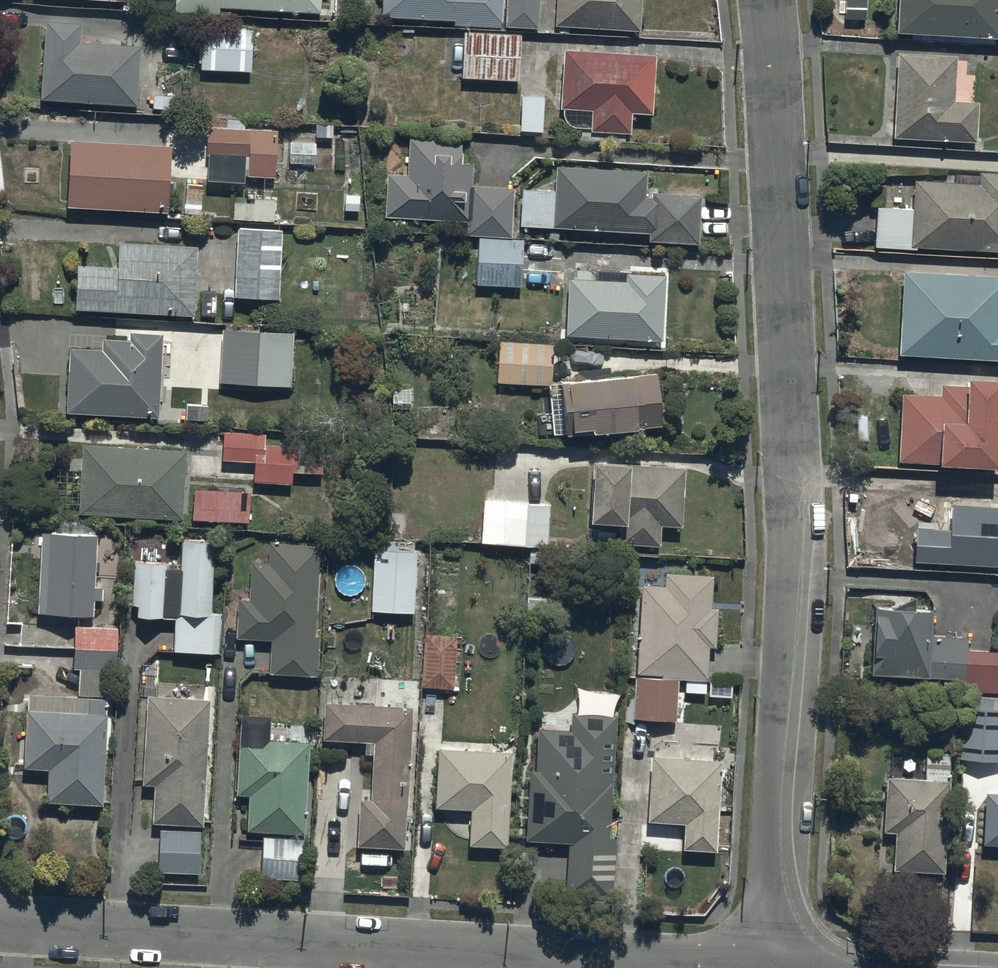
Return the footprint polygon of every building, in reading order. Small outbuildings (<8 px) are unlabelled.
[(174,12),(221,13),(221,9),(320,13),(320,0),(175,0),(174,12)] [(386,17),(456,19),(456,26),(503,27),(504,0),(386,0),(386,17)] [(506,27),(539,28),(540,0),(507,0),(506,27)] [(556,27),(641,31),(643,0),(558,0),(556,27)] [(894,27),(997,33),(997,27),(997,0),(895,0),(894,27)] [(83,25),(46,23),(42,102),(139,106),(142,46),(82,44),(83,25)] [(200,25),(200,70),(252,71),(253,27),(200,25)] [(463,34),(462,79),(520,81),(521,36),(463,34)] [(954,50),(895,47),(892,133),(975,136),(976,96),(952,95),(954,50)] [(656,55),(564,51),(561,110),(593,112),(592,131),(632,133),(633,113),(653,114),(656,55)] [(521,99),(520,131),(543,132),(544,100),(521,99)] [(277,131),(208,128),(206,181),(244,183),(244,179),(275,180),(277,131)] [(462,140),(411,139),(410,174),(388,174),(386,217),(467,220),(466,236),(514,238),(515,189),(474,187),(475,164),(461,164),(462,140)] [(287,141),(288,162),(314,162),(314,141),(287,141)] [(70,143),(68,209),(169,213),(172,147),(70,143)] [(909,204),(875,203),(873,243),(997,247),(997,169),(952,167),(952,178),(913,177),(909,204)] [(523,189),(522,227),(651,232),(650,241),(701,243),(702,195),(654,193),(653,198),(646,198),(647,171),(559,168),(558,191),(523,189)] [(233,203),(232,220),(274,222),(275,202),(253,201),(253,204),(233,203)] [(238,229),(235,298),(279,300),(282,231),(238,229)] [(477,240),(476,285),(521,287),(522,241),(477,240)] [(78,265),(76,310),(195,315),(198,247),(119,243),(118,266),(78,265)] [(901,268),(897,349),(997,354),(997,272),(901,268)] [(569,279),(567,336),(664,340),(667,278),(626,276),(626,282),(569,279)] [(223,330),(221,384),(292,386),(294,333),(223,330)] [(70,348),(67,412),(160,415),(163,333),(131,332),(130,341),(105,340),(104,349),(70,348)] [(500,345),(498,383),(552,385),(553,347),(500,345)] [(994,458),(997,370),(964,369),(963,383),(940,382),(940,392),(899,391),(897,459),(942,461),(942,456),(994,458)] [(639,428),(663,426),(658,374),(562,383),(567,433),(595,431),(595,435),(639,431),(639,428)] [(225,429),(223,459),(255,461),(254,482),(292,484),(293,474),(322,476),(324,447),(267,444),(267,432),(225,429)] [(186,451),(83,446),(80,515),(183,519),(186,451)] [(686,469),(597,464),(593,525),(627,527),(626,545),(660,547),(661,526),(683,527),(686,469)] [(910,556),(997,561),(997,503),(993,503),(994,485),(947,483),(945,524),(911,522),(910,556)] [(193,489),(191,521),(249,522),(250,490),(193,489)] [(484,501),(482,545),(550,548),(550,542),(552,503),(484,501)] [(98,537),(44,535),(41,615),(95,617),(95,604),(105,604),(105,591),(96,590),(98,537)] [(213,612),(216,541),(183,540),(181,572),(168,571),(168,560),(135,559),(133,614),(174,616),(173,652),(218,654),(220,612),(213,612)] [(238,600),(238,639),(272,640),(272,674),(318,675),(319,638),(315,637),(317,546),(270,545),(270,562),(252,562),(251,600),(238,600)] [(375,549),(372,612),(414,614),(417,550),(375,549)] [(664,587),(638,586),(632,720),(676,721),(678,682),(708,683),(709,650),(715,651),(717,611),(711,611),(713,576),(664,574),(664,587)] [(873,598),(871,669),(926,671),(925,684),(997,686),(997,647),(967,646),(967,634),(929,633),(930,601),(873,598)] [(80,669),(79,696),(116,697),(118,628),(75,627),(74,669),(80,669)] [(425,635),(422,688),(455,690),(458,637),(425,635)] [(955,755),(997,756),(997,695),(957,693),(955,755)] [(47,804),(103,806),(107,700),(26,696),(23,769),(48,770),(47,804)] [(152,825),(202,827),(209,701),(147,697),(142,785),(154,786),(152,825)] [(413,707),(326,703),(325,741),(374,743),(371,800),(360,800),(358,846),(405,848),(413,707)] [(572,730),(538,729),(537,770),(529,770),(527,840),(568,841),(566,898),(615,900),(617,839),(610,839),(614,714),(573,713),(572,730)] [(247,831),(305,835),(311,743),(269,740),(271,717),(242,715),(237,795),(249,796),(247,831)] [(943,869),(948,747),(924,747),(924,772),(883,770),(881,827),(895,828),(894,868),(943,869)] [(511,751),(437,749),(436,808),(470,809),(469,844),(509,845),(511,751)] [(722,759),(651,756),(649,823),(683,825),(682,851),(718,852),(722,759)] [(984,787),(983,841),(997,842),(997,788),(984,787)] [(161,831),(160,872),(200,873),(200,832),(161,831)] [(299,838),(262,837),(260,878),(297,880),(299,838)]
